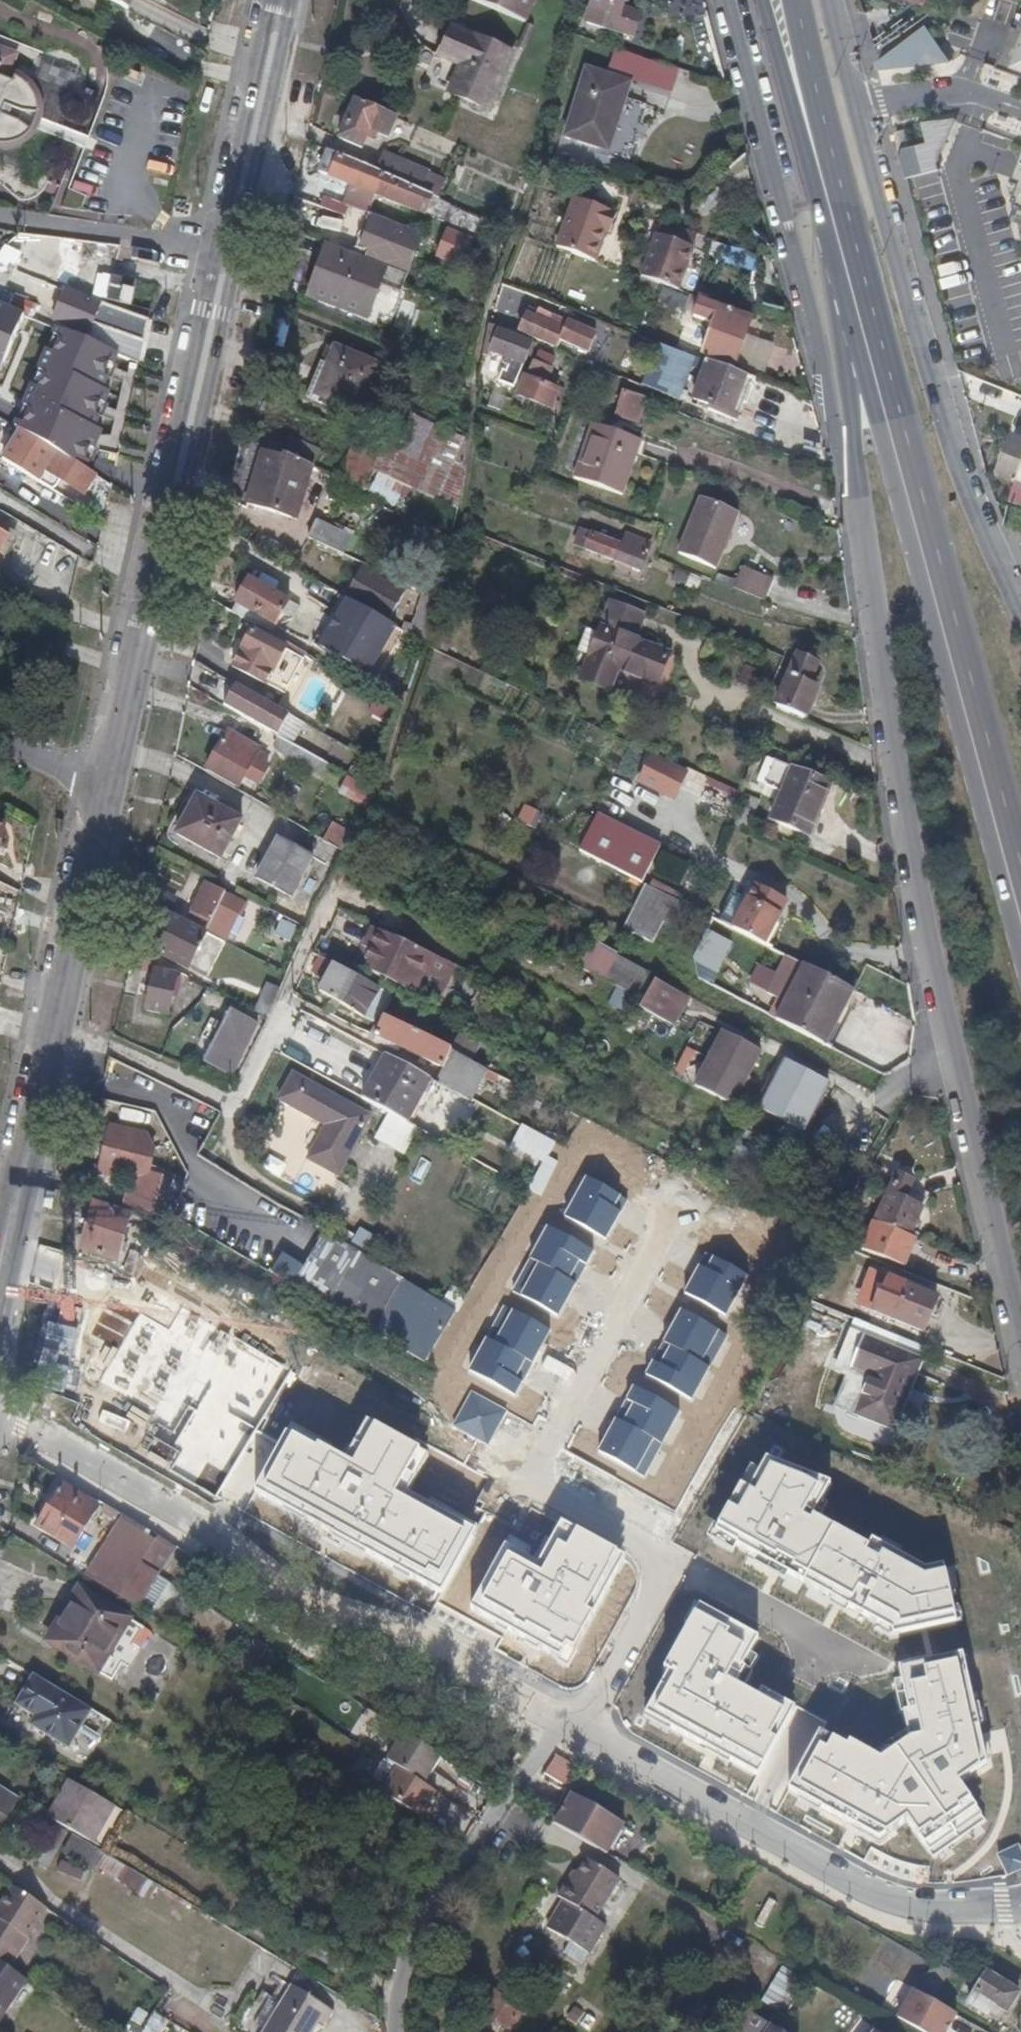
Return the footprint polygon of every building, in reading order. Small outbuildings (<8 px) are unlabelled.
[(129,9),(133,0),(112,0),(129,9)] [(513,18),(520,0),(458,0),(512,20),(513,18)] [(634,0),(595,0),(588,23),(638,41),(647,16),(631,10),(634,0)] [(898,4),(916,13),(919,6),(923,8),(927,0),(900,0),(898,4)] [(930,26),(878,62),(880,68),(952,57),(930,26)] [(498,45),(436,27),(429,54),(448,61),(439,91),(482,103),(498,45)] [(1017,32),(1001,74),(1020,81),(1020,34),(1017,32)] [(1,140),(10,141),(15,140),(19,139),(23,138),(28,136),(32,132),(37,127),(39,125),(21,112),(24,103),(46,106),(46,97),(44,87),(41,81),(38,77),(32,71),(27,67),(21,65),(18,74),(8,70),(14,54),(18,55),(20,47),(0,40),(0,140),(1,140)] [(680,72),(616,51),(608,75),(634,83),(673,95),(680,72)] [(38,54),(32,71),(38,77),(41,81),(44,87),(46,97),(46,106),(46,111),(62,116),(78,67),(38,54)] [(608,75),(587,67),(565,139),(612,155),(634,83),(608,75)] [(385,131),(391,118),(353,102),(338,141),(361,151),(364,142),(371,125),(385,131)] [(46,111),(46,106),(24,103),(21,112),(39,125),(42,121),(46,111)] [(42,121),(39,125),(37,127),(32,132),(28,136),(23,138),(19,139),(15,140),(10,141),(2,162),(43,175),(59,126),(42,121)] [(930,153),(903,160),(909,188),(942,179),(940,172),(954,124),(925,132),(930,153)] [(372,145),(364,142),(361,151),(366,153),(362,164),(365,166),(369,154),(372,145)] [(898,144),(902,159),(913,156),(909,142),(898,144)] [(342,187),(373,202),(385,175),(327,153),(321,177),(330,181),(328,186),(340,192),(342,187)] [(385,174),(425,191),(429,181),(369,154),(365,166),(385,174)] [(447,222),(454,205),(385,175),(373,202),(424,225),(429,213),(447,222)] [(617,213),(575,198),(557,249),(595,262),(607,231),(611,232),(617,213)] [(390,266),(408,275),(425,236),(369,213),(361,230),(356,253),(390,266)] [(677,288),(696,235),(659,223),(641,274),(677,288)] [(356,253),(329,242),(307,298),(368,321),(390,266),(356,253)] [(134,280),(112,276),(107,300),(129,305),(134,280)] [(143,336),(147,317),(110,304),(66,287),(53,319),(89,333),(92,324),(114,333),(116,326),(143,336)] [(708,334),(742,346),(752,316),(699,298),(694,315),(712,322),(708,334)] [(23,312),(0,303),(0,372),(1,372),(23,312)] [(575,321),(577,313),(556,305),(553,312),(575,321)] [(568,325),(539,314),(537,319),(527,315),(520,333),(559,348),(568,325)] [(504,333),(505,330),(501,329),(492,351),(526,364),(534,344),(504,333)] [(20,431),(87,470),(91,459),(101,431),(94,427),(108,392),(102,389),(117,353),(61,330),(53,353),(46,351),(38,372),(46,376),(42,389),(35,385),(25,407),(32,412),(27,420),(20,431)] [(735,367),(742,346),(708,334),(702,354),(735,367)] [(737,364),(762,372),(772,345),(746,336),(737,364)] [(645,388),(680,401),(697,358),(662,344),(645,388)] [(378,367),(333,348),(326,366),(321,363),(307,397),(325,405),(327,400),(358,414),(378,367)] [(696,399),(734,414),(747,377),(709,363),(696,399)] [(752,397),(758,381),(747,377),(734,414),(740,417),(748,395),(752,397)] [(555,391),(528,381),(522,399),(550,408),(555,391)] [(638,422),(645,399),(622,392),(615,415),(638,422)] [(413,490),(463,511),(464,500),(465,470),(466,443),(398,412),(383,447),(372,473),(377,475),(413,490)] [(643,445),(594,427),(575,480),(623,498),(643,445)] [(1016,430),(1001,469),(1020,477),(1020,432),(1016,430)] [(87,470),(20,431),(3,461),(43,484),(50,469),(78,486),(87,470)] [(372,473),(383,447),(356,435),(339,477),(350,482),(366,488),(372,473)] [(242,508),(260,449),(238,443),(219,501),(242,508)] [(288,458),(313,468),(314,468),(318,453),(293,443),(288,458)] [(260,449),(242,508),(247,510),(249,506),(290,518),(295,503),(300,504),(313,468),(288,458),(260,449)] [(407,502),(413,490),(377,475),(373,487),(407,502)] [(1018,483),(1010,503),(1020,507),(1020,485),(1018,483)] [(738,513),(700,498),(678,554),(715,569),(738,513)] [(319,522),(311,540),(345,555),(352,538),(319,522)] [(0,529),(0,552),(10,535),(0,529)] [(619,567),(639,575),(650,547),(624,536),(619,547),(579,531),(572,548),(619,567)] [(388,618),(406,587),(366,564),(348,595),(388,618)] [(231,602),(224,615),(239,622),(246,610),(277,627),(288,607),(268,595),(275,581),(246,565),(227,599),(231,602)] [(700,583),(675,573),(670,586),(694,596),(700,583)] [(766,585),(741,574),(735,590),(760,601),(766,585)] [(399,627),(347,599),(321,645),(373,674),(399,627)] [(647,618),(616,605),(584,681),(612,693),(621,673),(658,689),(671,659),(636,643),(647,618)] [(268,685),(286,655),(251,635),(241,652),(247,657),(237,673),(261,687),(268,685)] [(815,666),(797,658),(776,707),(804,720),(816,690),(807,684),(815,666)] [(289,717),(282,712),(235,685),(226,701),(280,733),(289,717)] [(236,791),(260,751),(229,733),(205,774),(233,791),(236,791)] [(318,764),(271,736),(265,747),(311,775),(318,764)] [(684,773),(650,757),(638,783),(672,799),(684,773)] [(790,779),(827,796),(832,785),(795,768),(790,779)] [(346,792),(351,783),(341,777),(337,787),(346,792)] [(814,826),(827,796),(790,779),(777,808),(814,826)] [(218,863),(240,827),(197,802),(176,839),(218,863)] [(516,822),(535,830),(542,814),(524,806),(516,822)] [(810,835),(814,826),(777,808),(772,818),(810,835)] [(597,814),(579,851),(641,882),(660,845),(597,814)] [(346,849),(353,833),(331,823),(323,840),(346,849)] [(11,830),(0,827),(0,866),(0,865),(3,863),(11,830)] [(288,905),(310,867),(276,847),(254,885),(288,905)] [(731,898),(720,921),(733,928),(754,887),(748,883),(738,902),(731,898)] [(677,931),(689,906),(645,884),(622,931),(649,944),(661,922),(677,931)] [(733,928),(764,943),(785,902),(754,887),(733,928)] [(244,914),(204,891),(184,925),(218,944),(222,945),(224,944),(235,924),(239,923),(244,914)] [(273,937),(291,941),(295,924),(277,920),(273,937)] [(185,974),(203,943),(168,923),(150,955),(185,974)] [(716,975),(732,942),(705,930),(689,962),(716,975)] [(437,955),(410,942),(409,947),(385,935),(378,952),(372,965),(421,990),(437,955)] [(579,968),(634,993),(645,968),(590,943),(579,968)] [(372,965),(378,952),(370,948),(364,962),(372,965)] [(168,1020),(176,983),(159,979),(161,970),(133,953),(130,970),(153,983),(146,1016),(168,1020)] [(824,1046),(853,989),(787,955),(766,993),(784,1001),(775,1020),(824,1046)] [(367,1012),(378,991),(331,965),(316,992),(363,1018),(367,1012)] [(667,1026),(683,998),(650,981),(637,1009),(667,1026)] [(268,1014),(278,987),(265,983),(255,1009),(268,1014)] [(222,1005),(187,984),(179,999),(199,1010),(202,1008),(216,1016),(222,1005)] [(367,1012),(379,1018),(391,998),(378,991),(367,1012)] [(195,1012),(187,1030),(202,1036),(209,1018),(195,1012)] [(379,1018),(373,1033),(372,1035),(443,1070),(452,1053),(448,1052),(379,1018)] [(223,1081),(249,1032),(227,1020),(202,1071),(223,1081)] [(687,1085),(724,1106),(754,1053),(717,1032),(687,1085)] [(448,1052),(452,1053),(488,1071),(507,1080),(512,1071),(499,1064),(499,1060),(456,1037),(448,1052)] [(685,1048),(673,1072),(682,1076),(694,1053),(685,1048)] [(443,1070),(437,1084),(472,1102),(488,1071),(452,1053),(443,1070)] [(358,1100),(375,1109),(407,1126),(430,1080),(382,1055),(358,1100)] [(764,1093),(754,1111),(793,1133),(815,1094),(774,1072),(764,1093)] [(371,1113),(294,1073),(279,1102),(325,1126),(305,1164),(336,1180),(371,1113)] [(747,1107),(754,1111),(764,1093),(757,1089),(747,1107)] [(540,1171),(547,1157),(555,1144),(521,1125),(506,1151),(540,1171)] [(151,1172),(154,1155),(145,1153),(147,1139),(112,1132),(102,1180),(141,1190),(137,1209),(155,1214),(164,1176),(151,1172)] [(528,1193),(541,1200),(560,1164),(547,1157),(540,1171),(528,1193)] [(898,1170),(893,1179),(913,1189),(917,1180),(898,1170)] [(588,1179),(566,1218),(607,1240),(628,1201),(588,1179)] [(893,1179),(873,1220),(877,1222),(913,1237),(927,1209),(908,1198),(913,1189),(893,1179)] [(119,1266),(133,1219),(97,1208),(82,1254),(119,1266)] [(908,1267),(919,1239),(913,1237),(877,1222),(866,1250),(908,1267)] [(349,1245),(365,1252),(372,1235),(357,1229),(349,1245)] [(547,1229),(530,1261),(576,1285),(593,1253),(547,1229)] [(325,1237),(294,1290),(426,1368),(443,1339),(457,1315),(325,1237)] [(706,1253),(684,1294),(729,1318),(751,1276),(706,1253)] [(291,1283),(300,1266),(278,1255),(269,1272),(291,1283)] [(529,1261),(512,1292),(559,1317),(576,1285),(529,1261)] [(937,1300),(892,1281),(887,1294),(882,1292),(874,1313),(923,1334),(937,1300)] [(87,1424),(217,1497),(256,1430),(290,1370),(182,1307),(170,1328),(142,1313),(87,1424)] [(504,1309),(487,1341),(533,1366),(550,1334),(504,1309)] [(681,1312),(664,1344),(710,1368),(727,1336),(681,1312)] [(924,1361),(866,1337),(854,1366),(873,1374),(857,1412),(896,1428),(924,1361)] [(487,1341),(470,1373),(516,1397),(533,1366),(487,1341)] [(664,1344),(647,1375),(693,1400),(710,1368),(664,1344)] [(633,1388),(616,1420),(662,1445),(680,1413),(633,1388)] [(471,1393),(452,1427),(479,1442),(487,1447),(506,1413),(471,1393)] [(616,1420),(599,1452),(645,1477),(662,1445),(616,1420)] [(429,1457),(368,1423),(347,1462),(288,1430),(280,1444),(254,1491),(297,1515),(442,1594),(474,1536),(406,1499),(429,1457)] [(923,1630),(959,1622),(947,1571),(923,1575),(809,1514),(827,1482),(766,1460),(760,1471),(753,1467),(711,1538),(773,1572),(836,1607),(889,1637),(923,1630)] [(69,1548),(95,1508),(60,1486),(34,1527),(44,1533),(69,1548)] [(153,1578),(168,1553),(119,1522),(93,1562),(85,1577),(120,1599),(148,1617),(150,1615),(168,1587),(153,1578)] [(625,1560),(562,1525),(542,1560),(510,1543),(471,1613),(535,1649),(566,1666),(625,1560)] [(94,1675),(126,1623),(88,1600),(76,1592),(57,1623),(47,1639),(77,1657),(74,1663),(94,1675)] [(730,1634),(696,1615),(665,1671),(668,1673),(644,1717),(710,1753),(760,1780),(794,1718),(728,1682),(744,1652),(725,1642),(730,1634)] [(109,1684),(141,1632),(126,1623),(94,1675),(109,1684)] [(77,1657),(47,1639),(44,1645),(74,1663),(77,1657)] [(931,1663),(900,1670),(912,1738),(881,1759),(849,1741),(846,1746),(820,1733),(786,1793),(855,1830),(878,1843),(907,1822),(932,1856),(985,1821),(960,1782),(987,1766),(981,1742),(962,1656),(931,1663)] [(66,1759),(88,1721),(54,1701),(32,1688),(15,1716),(38,1730),(32,1739),(66,1759)] [(421,1785),(438,1757),(402,1735),(385,1763),(396,1770),(412,1780),(421,1785)] [(559,1784),(570,1764),(554,1755),(543,1775),(559,1784)] [(433,1793),(421,1785),(412,1780),(396,1770),(381,1796),(403,1808),(420,1818),(433,1793)] [(104,1857),(125,1823),(113,1815),(73,1789),(51,1822),(50,1826),(62,1833),(68,1836),(92,1850),(104,1857)] [(10,1812),(17,1801),(0,1791),(0,1805),(10,1812)] [(606,1859),(624,1825),(573,1797),(555,1831),(586,1848),(606,1859)] [(0,1805),(0,1829),(10,1812),(0,1805)] [(46,1874),(66,1839),(50,1830),(30,1863),(46,1874)] [(101,1864),(71,1845),(61,1860),(70,1865),(92,1878),(101,1864)] [(997,1855),(1008,1877),(1020,1870),(1020,1852),(1018,1845),(997,1855)] [(611,1889),(619,1877),(597,1865),(580,1856),(571,1870),(565,1882),(559,1878),(550,1893),(557,1896),(576,1908),(593,1919),(604,1901),(611,1889)] [(565,1882),(571,1870),(565,1868),(559,1878),(565,1882)] [(46,1930),(56,1916),(36,1904),(20,1894),(2,1919),(0,1922),(0,1965),(8,1971),(17,1957),(25,1962),(28,1958),(46,1930)] [(577,1949),(596,1921),(593,1919),(576,1908),(557,1896),(539,1926),(577,1949)] [(594,1959),(611,1929),(596,1921),(577,1949),(594,1959)] [(934,1997),(949,1972),(961,1952),(947,1943),(939,1958),(928,1974),(920,1989),(934,1997)] [(16,1976),(25,1962),(17,1957),(8,1971),(16,1976)] [(31,1986),(16,1976),(8,1971),(0,1965),(0,2027),(2,2028),(15,2010),(31,1986)] [(780,1966),(762,1999),(784,2010),(801,1978),(780,1966)] [(1019,1995),(1008,1989),(997,1983),(987,1977),(985,1979),(978,1991),(970,2006),(987,2017),(992,2009),(994,2007),(1008,2015),(1011,2008),(1015,2002),(1019,1995)] [(524,1992),(507,1982),(504,1986),(521,1997),(524,1992)] [(334,2009),(304,1992),(291,1985),(285,1996),(275,2012),(264,2031),(263,2031),(313,2031),(317,2024),(324,2027),(334,2009)] [(528,2002),(521,1997),(504,1986),(502,1985),(483,2015),(508,2031),(510,2031),(516,2022),(528,2002)] [(956,2014),(931,2001),(915,1992),(898,2021),(914,2030),(918,2031),(947,2031),(956,2014)] [(522,2026),(535,2006),(528,2002),(516,2022),(522,2026)] [(168,2020),(150,2012),(142,2031),(163,2031),(168,2020)] [(768,2030),(763,2026),(754,2020),(748,2016),(744,2023),(738,2031),(772,2031),(768,2030)]
